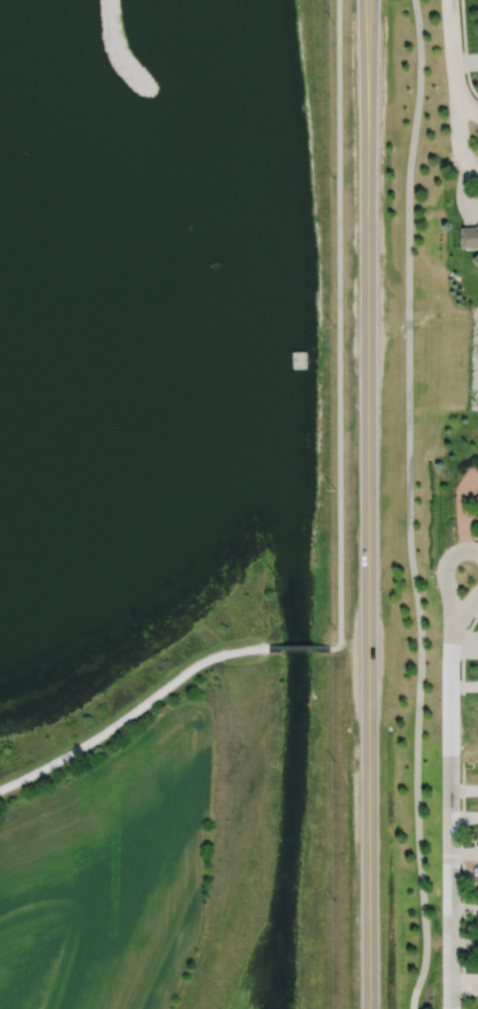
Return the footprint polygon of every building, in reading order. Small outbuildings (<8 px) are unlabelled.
[(467,249),(477,249),(477,228),(465,228),(467,249)]
